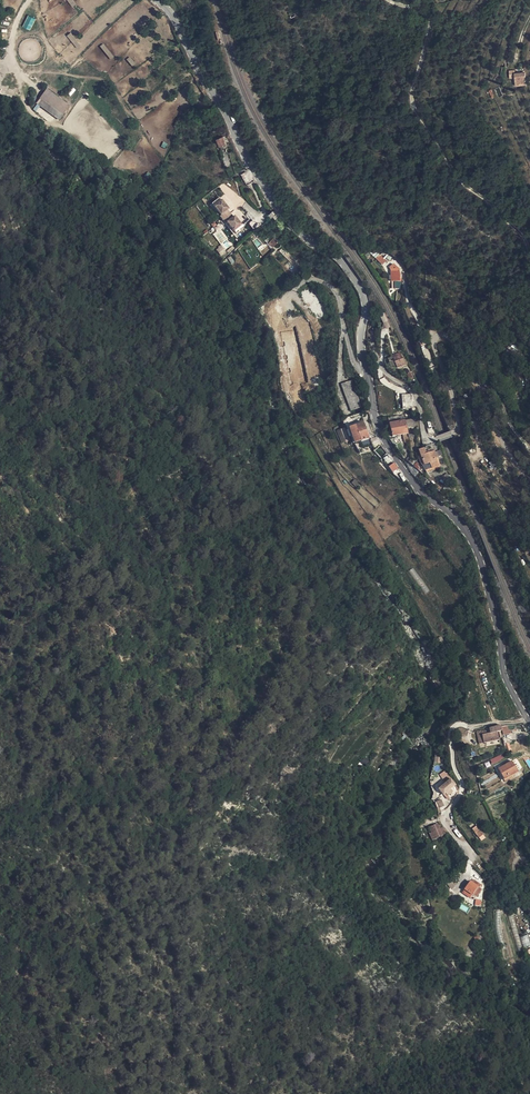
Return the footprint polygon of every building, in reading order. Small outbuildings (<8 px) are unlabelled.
[(30,30),(35,19),(27,15),(22,27),(30,30)] [(67,35),(77,48),(80,46),(70,33),(67,35)] [(114,58),(104,45),(101,48),(111,61),(114,58)] [(525,76),(516,77),(517,84),(525,83),(525,76)] [(57,110),(63,115),(69,106),(48,90),(41,99),(54,108),(50,113),(53,116),(57,110)] [(0,92),(0,97),(14,103),(16,98),(0,92)] [(41,99),(37,104),(50,113),(54,108),(41,99)] [(59,120),(63,115),(57,110),(53,116),(59,120)] [(223,144),(228,143),(231,142),(229,134),(218,138),(220,145),(223,144)] [(220,203),(214,208),(222,216),(221,218),(226,224),(227,223),(235,232),(240,227),(233,219),(227,213),(228,212),(220,203)] [(268,212),(272,217),(276,212),(272,208),(268,212)] [(281,215),(278,211),(276,212),(272,217),(275,221),(281,215)] [(271,240),(266,234),(261,237),(266,244),(268,243),(273,248),(278,243),(273,238),(271,240)] [(215,249),(221,256),(226,252),(220,245),(215,249)] [(379,254),(375,258),(382,265),(386,261),(379,254)] [(394,283),(401,283),(402,273),(395,272),(394,283)] [(305,286),(300,290),(302,293),(300,294),(317,316),(326,309),(308,288),(307,289),(305,286)] [(395,295),(398,300),(406,294),(403,289),(395,295)] [(376,317),(378,321),(379,320),(381,324),(384,322),(379,315),(376,317)] [(315,348),(307,321),(297,324),(305,351),(306,354),(315,351),(314,348),(315,348)] [(291,339),(290,336),(280,337),(281,340),(280,341),(284,368),(296,367),(291,339)] [(506,358),(513,350),(510,347),(503,356),(506,358)] [(518,354),(513,350),(506,358),(513,364),(518,358),(518,354)] [(394,359),(398,367),(404,364),(397,352),(393,355),(394,359)] [(310,372),(312,383),(314,393),(324,391),(321,381),(322,381),(317,354),(307,356),(310,372)] [(303,385),(312,383),(310,372),(298,375),(303,385)] [(306,403),(307,403),(302,392),(295,378),(286,382),(297,407),(299,410),(307,406),(306,403)] [(365,407),(354,381),(344,385),(355,411),(365,407)] [(404,394),(410,408),(413,408),(411,393),(404,394)] [(391,417),(393,424),(406,421),(405,414),(391,417)] [(396,437),(403,435),(409,433),(406,421),(393,424),(396,437)] [(367,423),(352,428),(357,444),(372,439),(367,423)] [(340,428),(336,430),(341,443),(346,441),(340,428)] [(428,455),(427,450),(421,452),(423,457),(420,459),(423,467),(428,474),(440,469),(437,460),(439,459),(436,452),(428,455)] [(392,477),(398,473),(393,467),(387,471),(392,477)] [(220,650),(214,652),(215,661),(217,660),(218,670),(226,669),(224,659),(222,659),(220,650)] [(503,733),(501,726),(491,729),(491,731),(493,735),(499,734),(503,733)] [(505,734),(514,731),(512,726),(503,726),(505,734)] [(493,735),(491,731),(482,734),(485,745),(500,741),(499,734),(493,735)] [(508,754),(495,759),(496,763),(502,760),(502,759),(509,756),(508,754)] [(512,758),(498,766),(503,777),(518,768),(512,758)] [(439,774),(443,779),(448,775),(445,770),(439,774)] [(455,792),(452,788),(456,785),(451,777),(438,787),(446,798),(455,792)] [(436,801),(440,808),(444,805),(441,799),(436,801)] [(479,834),(483,831),(477,822),(473,826),(479,834)] [(435,843),(447,837),(443,831),(441,828),(440,828),(439,826),(431,830),(434,835),(432,836),(435,843)] [(466,894),(474,899),(476,897),(479,899),(483,892),(482,892),(479,889),(480,887),(474,883),(473,886),(471,886),(466,894)] [(523,947),(529,945),(529,944),(528,935),(521,937),(523,947)] [(73,949),(79,945),(77,940),(75,941),(70,943),(73,948),(73,949)]
